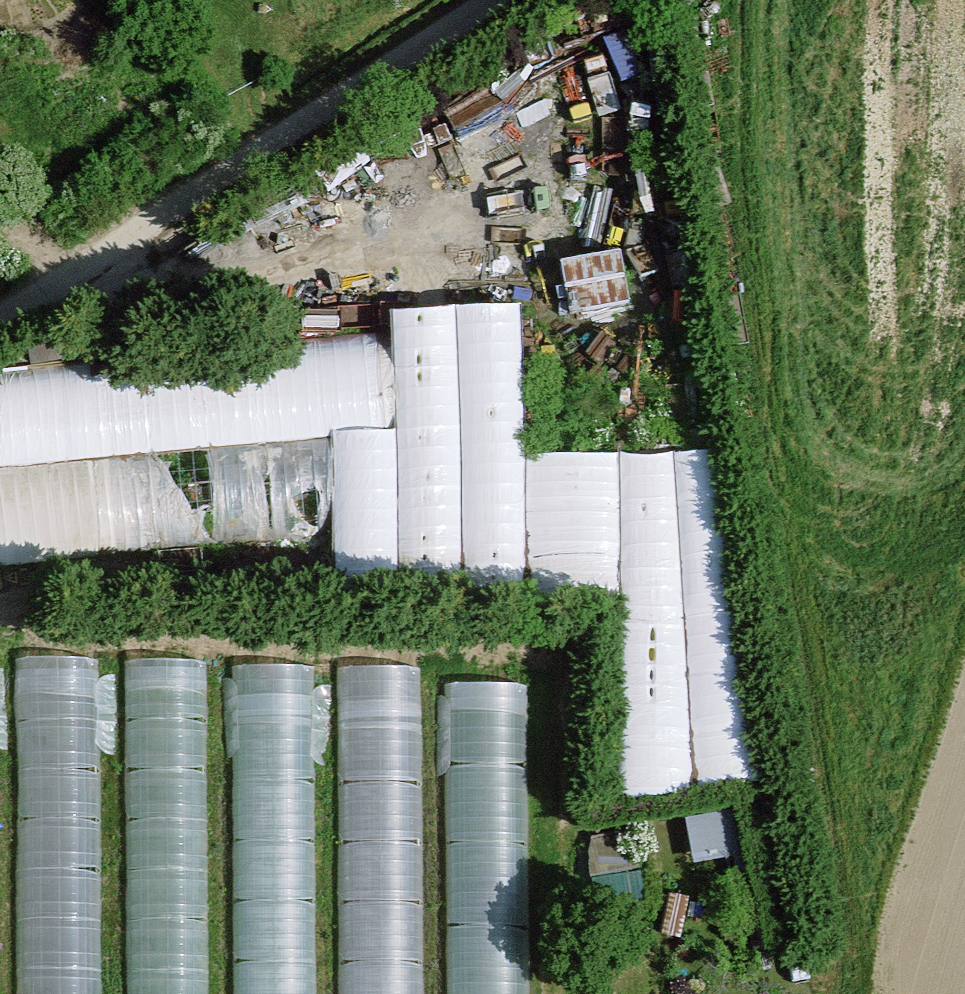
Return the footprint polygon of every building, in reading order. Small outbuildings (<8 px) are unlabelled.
[(563,260),(573,310),(639,297),(629,247),(563,260)] [(466,586),(527,587),(524,453),(517,304),(457,305),(466,586)] [(457,305),(389,308),(389,332),(393,431),(398,584),(466,586),(457,305)] [(393,431),(389,332),(6,368),(0,372),(0,470),(328,439),(393,431)] [(393,431),(328,439),(332,542),(333,583),(398,584),(393,431)] [(332,542),(328,439),(0,470),(0,564),(332,542)] [(527,587),(621,585),(617,449),(524,453),(527,587)] [(697,791),(673,449),(617,449),(621,585),(628,797),(697,791)] [(673,449),(697,791),(758,788),(722,450),(673,449)] [(18,660),(18,993),(98,993),(94,659),(18,660)] [(119,663),(124,993),(203,993),(202,663),(119,663)] [(231,664),(234,993),(314,993),(310,663),(231,664)] [(333,664),(337,993),(422,993),(416,666),(333,664)] [(443,682),(446,993),(530,993),(532,681),(443,682)]
